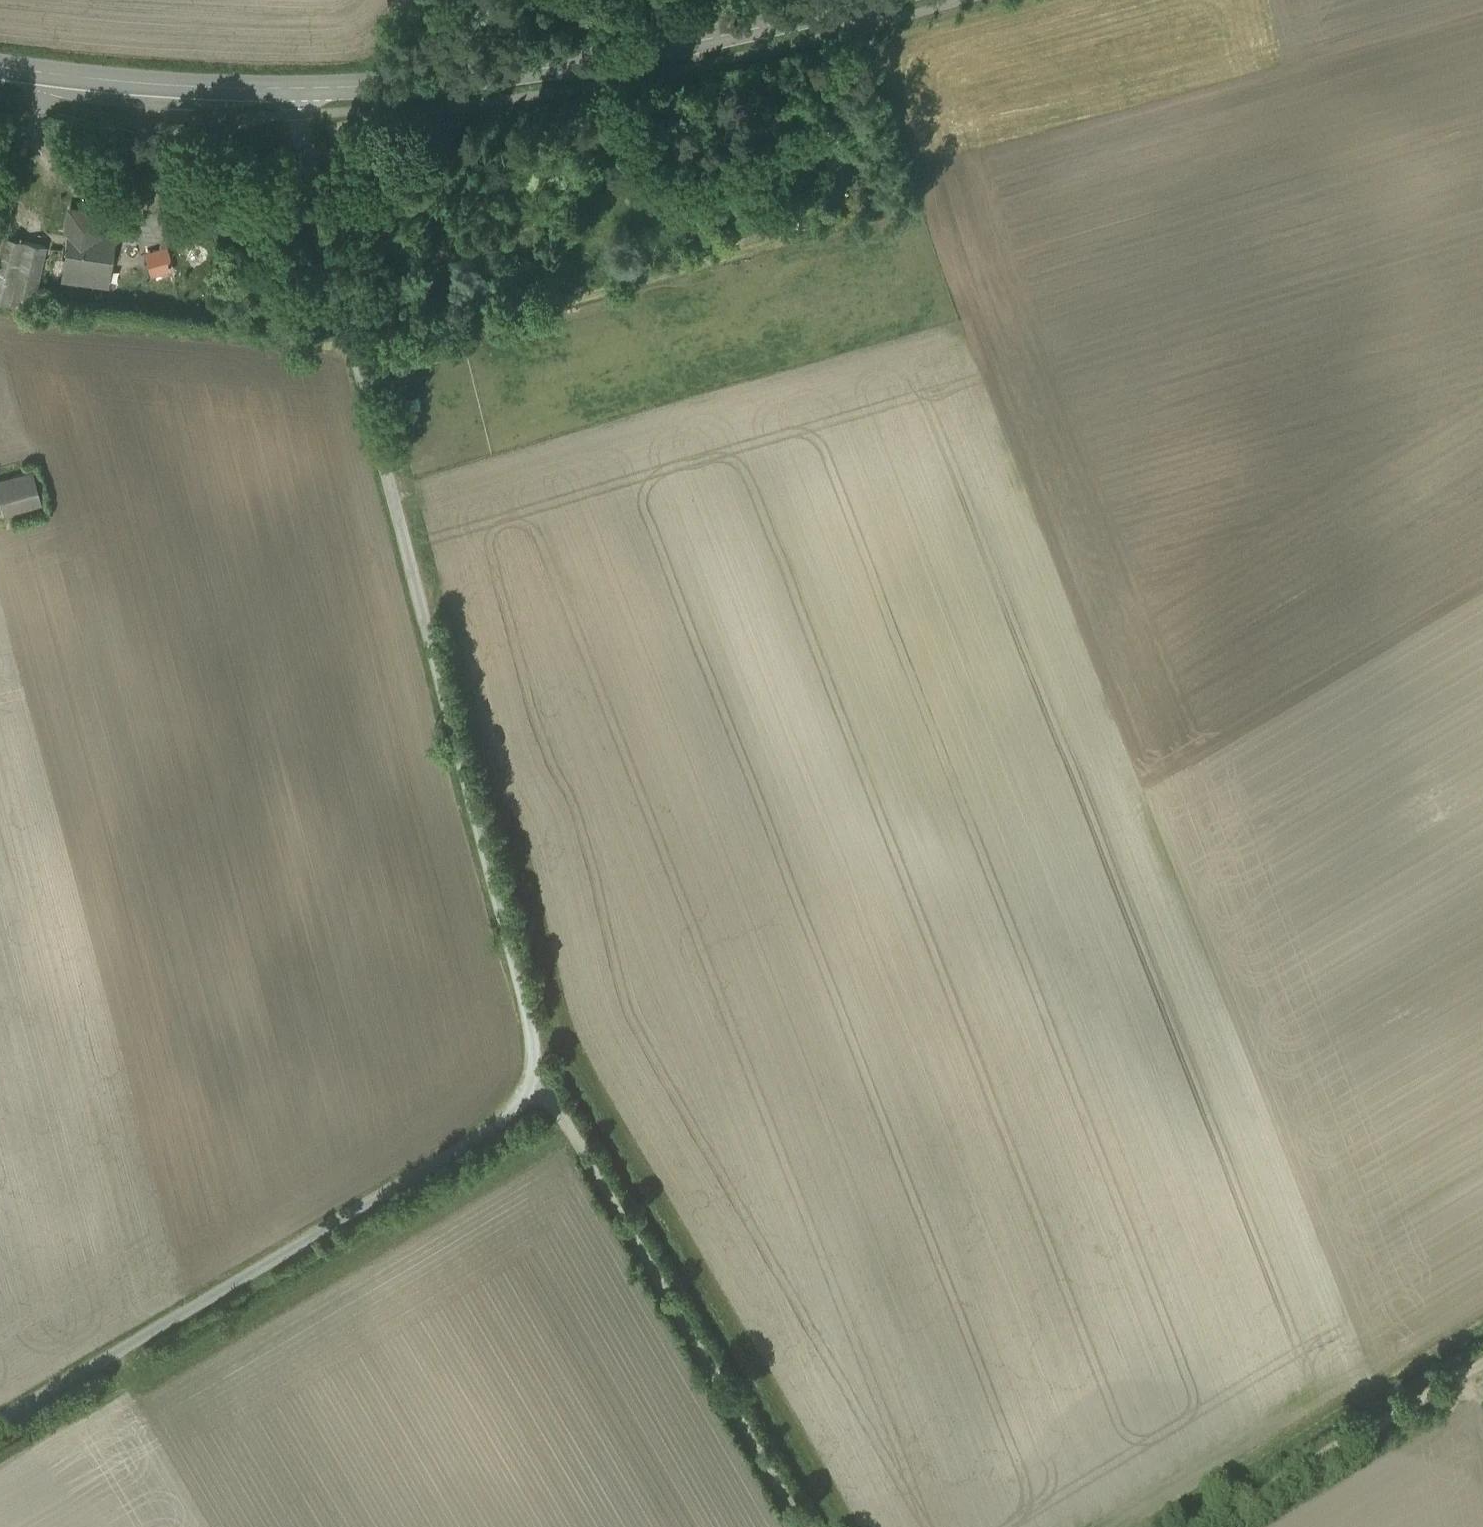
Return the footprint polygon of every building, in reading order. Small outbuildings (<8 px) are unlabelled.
[(177,192),(143,186),(139,206),(142,207),(138,234),(164,238),(169,211),(173,212),(177,192)] [(0,201),(0,298),(9,300),(18,259),(23,238),(6,234),(12,210),(8,202),(0,201)] [(100,212),(70,208),(67,232),(70,232),(63,275),(95,280),(98,257),(109,259),(112,237),(96,235),(100,212)] [(35,241),(23,238),(18,259),(30,262),(35,241)] [(147,249),(153,274),(177,269),(171,243),(147,249)] [(0,465),(0,478),(6,505),(45,496),(37,457),(0,465)]
